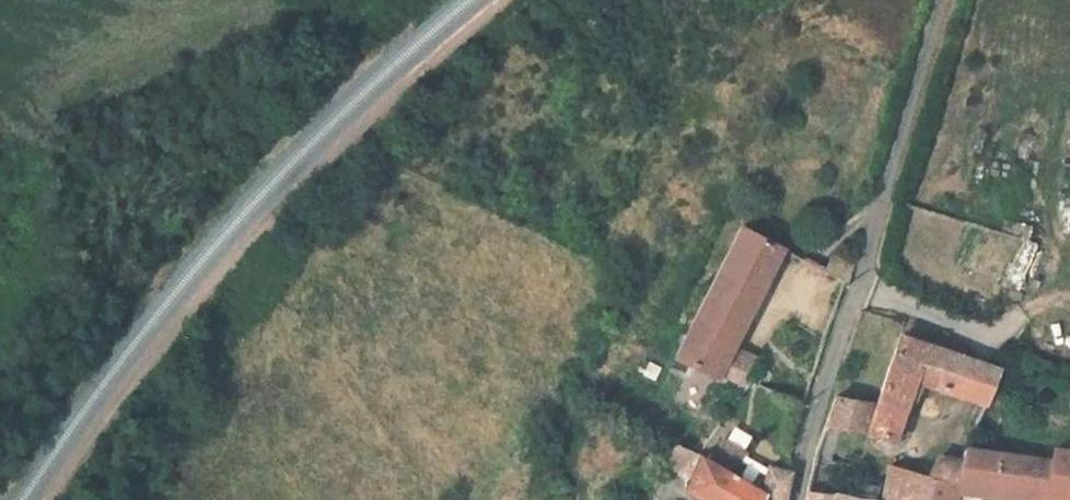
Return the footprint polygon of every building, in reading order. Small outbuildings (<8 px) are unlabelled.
[(760,314),(791,250),(749,228),(717,290),(760,314)] [(760,314),(717,290),(706,311),(750,332),(760,314)] [(739,354),(750,332),(706,311),(683,357),(726,379),(739,354)] [(987,402),(1001,371),(902,343),(871,424),(866,422),(871,407),(838,396),(830,421),(902,445),(926,388),(987,402)] [(768,370),(739,354),(726,379),(753,392),(762,381),(768,370)] [(769,488),(710,452),(685,438),(674,458),(698,473),(692,485),(716,499),(788,499),(769,488)] [(1058,464),(969,448),(966,462),(962,488),(1039,499),(1051,499),(1058,464)] [(1059,452),(1058,464),(1051,499),(1055,499),(1069,499),(1069,454),(1059,452)] [(962,488),(966,462),(939,458),(924,473),(893,471),(889,499),(960,499),(962,488)] [(793,471),(775,467),(769,488),(788,499),(790,499),(793,471)] [(837,496),(811,491),(810,499),(837,499),(837,496)]
